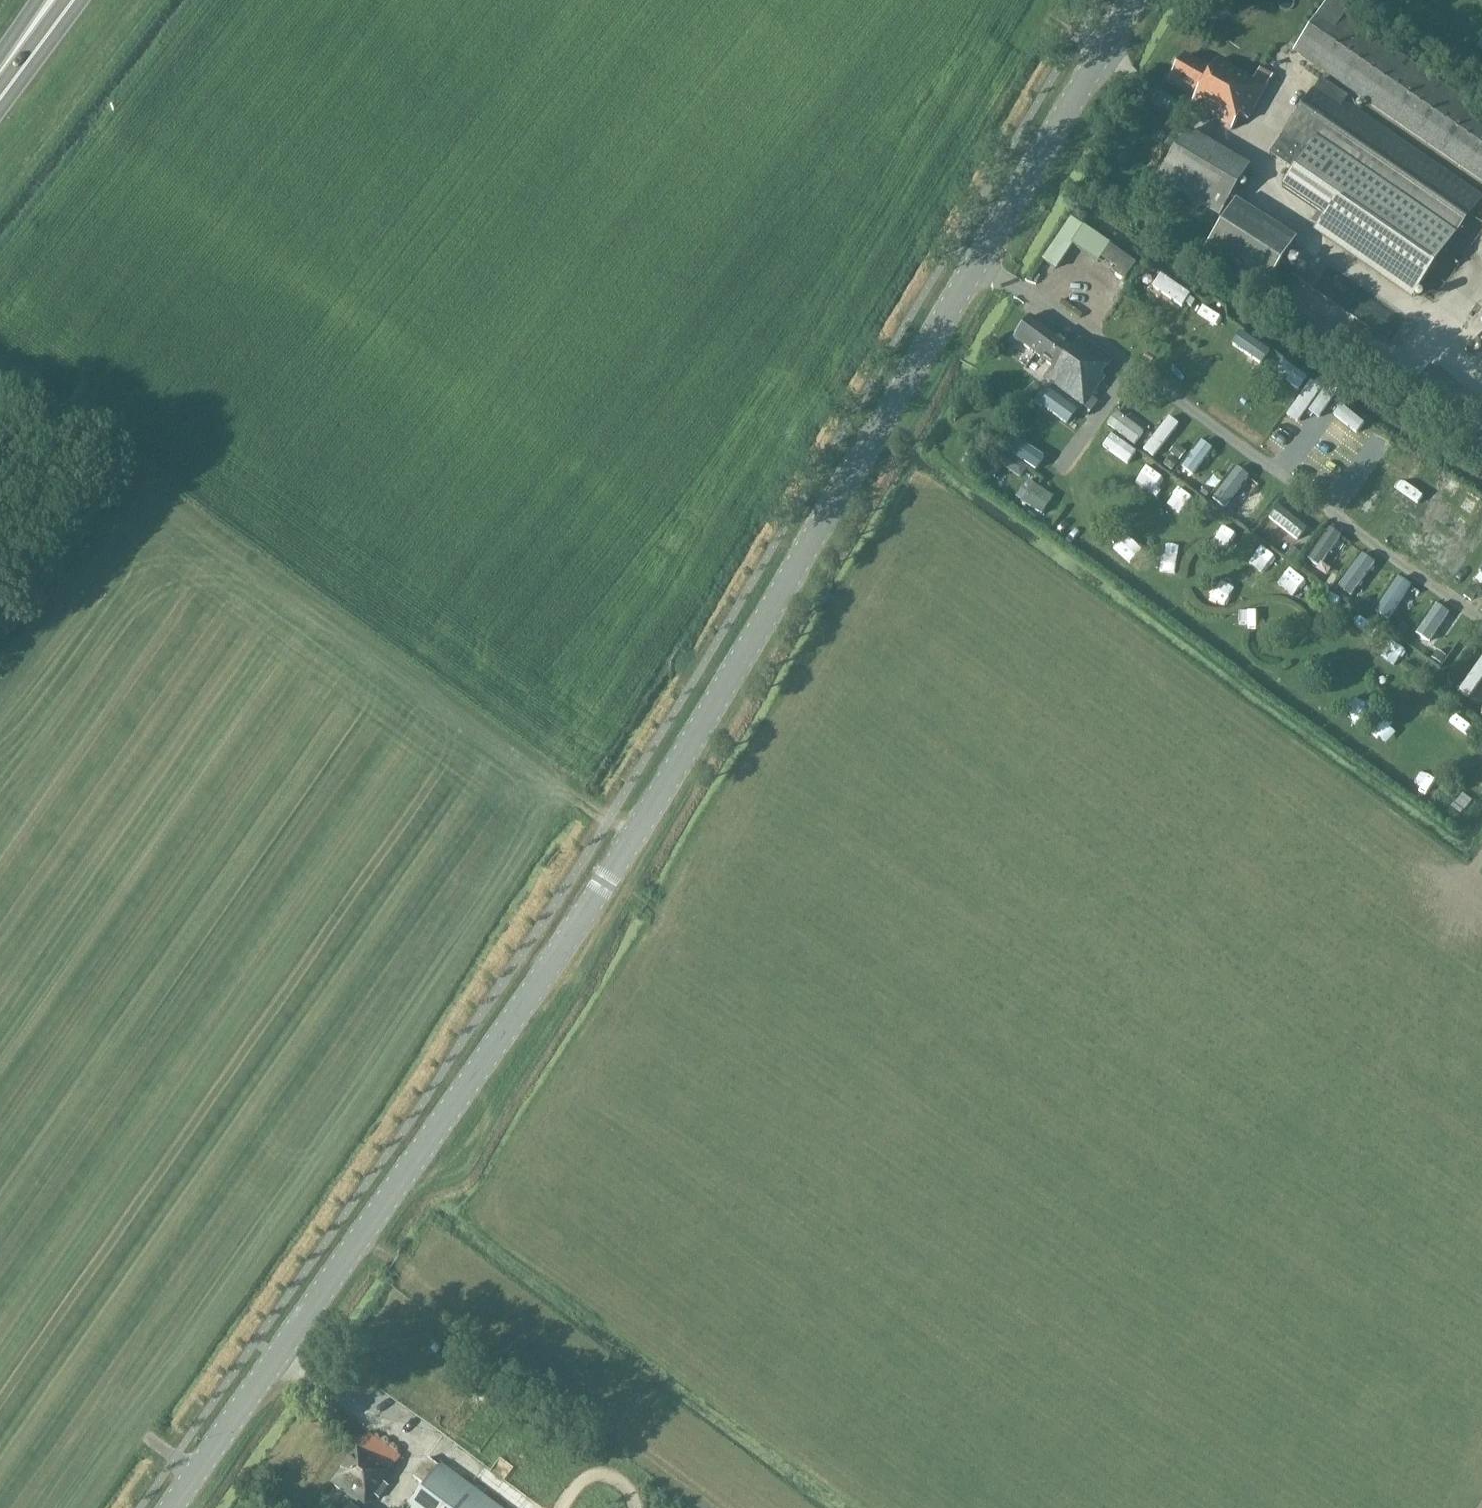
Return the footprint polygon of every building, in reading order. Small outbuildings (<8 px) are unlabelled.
[(1346,0),(1329,0),(1294,52),(1481,182),(1481,115),(1343,19),(1352,4),(1346,0)] [(1179,59),(1168,78),(1171,79),(1169,82),(1194,97),(1190,105),(1227,126),(1234,114),(1246,121),(1265,89),(1266,89),(1273,78),(1260,71),(1254,82),(1217,62),(1212,71),(1185,56),(1182,60),(1179,59)] [(1345,102),(1348,98),(1324,80),(1270,153),(1294,171),(1282,188),(1323,218),(1314,231),(1410,301),(1481,203),(1481,196),(1345,102)] [(1159,179),(1221,217),(1250,169),(1188,131),(1159,179)] [(1297,240),(1236,200),(1205,248),(1266,288),(1297,240)] [(1059,235),(1055,241),(1068,250),(1073,244),(1097,261),(1100,257),(1109,244),(1070,218),(1059,235)] [(1146,291),(1178,308),(1185,294),(1153,277),(1146,291)] [(1108,362),(1107,361),(1064,330),(1058,338),(1029,316),(1013,338),(1052,367),(1043,378),(1088,412),(1096,402),(1089,397),(1103,378),(1100,376),(1108,362)] [(1289,393),(1300,377),(1276,361),(1265,377),(1289,393)] [(1261,369),(1256,375),(1262,380),(1267,374),(1261,369)] [(1035,400),(1066,423),(1075,410),(1045,387),(1035,400)] [(1151,462),(1173,424),(1161,418),(1139,456),(1151,462)] [(1179,461),(1185,453),(1177,446),(1171,454),(1179,461)] [(1000,465),(1006,470),(1012,469),(1017,462),(1007,455),(1000,465)] [(1165,458),(1160,464),(1166,469),(1171,463),(1165,458)] [(1114,475),(1129,482),(1134,470),(1120,463),(1114,475)] [(988,492),(1003,491),(1002,476),(987,478),(988,492)] [(1163,479),(1148,495),(1161,507),(1176,491),(1163,479)] [(1027,480),(1015,498),(1040,515),(1052,497),(1027,480)] [(1444,490),(1453,495),(1458,487),(1450,481),(1444,490)] [(1207,498),(1211,492),(1204,487),(1200,494),(1207,498)] [(1226,493),(1220,488),(1210,501),(1216,506),(1226,493)] [(1244,489),(1228,516),(1242,524),(1258,498),(1244,489)] [(1391,510),(1399,516),(1404,509),(1396,503),(1391,510)] [(1460,540),(1467,528),(1428,505),(1421,517),(1460,540)] [(1292,542),(1298,534),(1270,513),(1264,521),(1292,542)] [(1316,571),(1337,539),(1324,530),(1302,562),(1316,571)] [(1255,571),(1267,556),(1254,546),(1242,562),(1255,571)] [(1300,556),(1292,550),(1287,556),(1295,562),(1300,556)] [(1472,574),(1481,582),(1481,562),(1472,574)] [(1464,595),(1472,601),(1477,593),(1469,587),(1464,595)] [(1372,604),(1364,598),(1359,606),(1367,612),(1372,604)] [(1432,611),(1425,625),(1439,632),(1446,618),(1432,611)] [(1409,627),(1401,621),(1395,629),(1403,635),(1409,627)] [(1421,650),(1410,641),(1403,650),(1414,659),(1421,650)] [(1432,659),(1441,664),(1446,656),(1437,651),(1432,659)] [(1481,674),(1481,661),(1476,657),(1452,690),(1464,698),(1481,674)] [(391,1474),(389,1473),(400,1457),(367,1432),(329,1482),(363,1507),(373,1494),(380,1499),(389,1486),(384,1483),(391,1474)] [(442,1463),(440,1466),(428,1456),(414,1474),(427,1484),(408,1507),(503,1507),(442,1463)]
